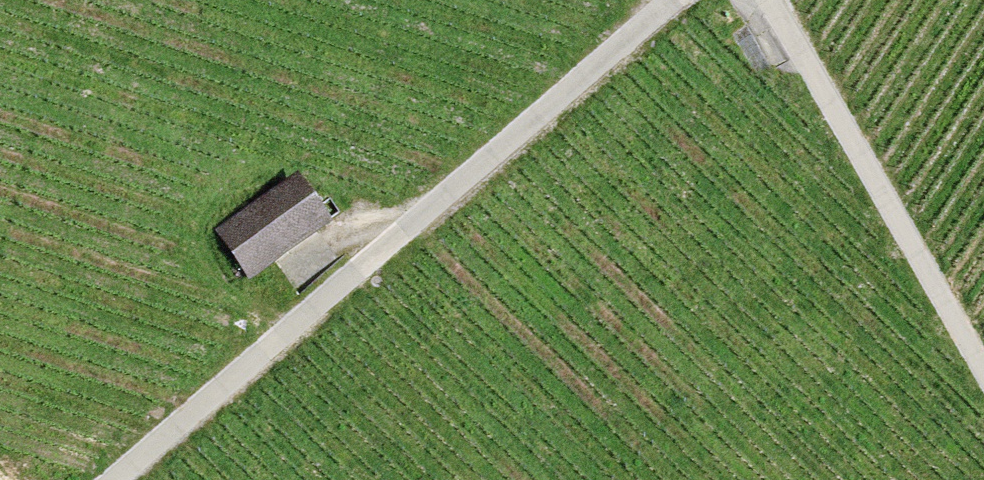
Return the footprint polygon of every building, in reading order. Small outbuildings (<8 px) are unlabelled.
[(298,171),(215,229),(249,278),(333,220),(298,171)]
